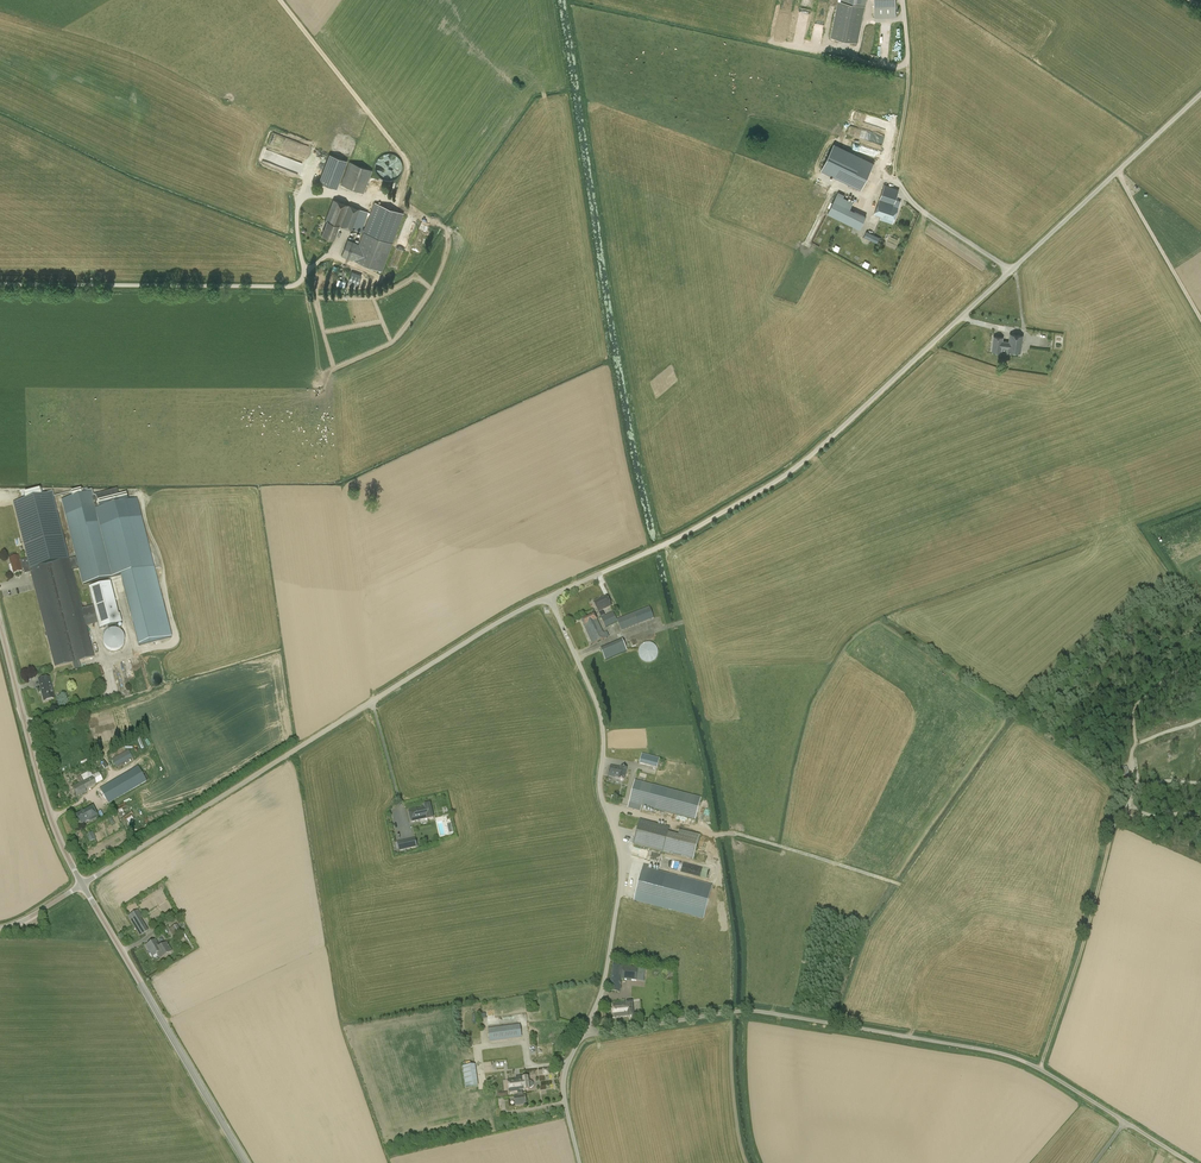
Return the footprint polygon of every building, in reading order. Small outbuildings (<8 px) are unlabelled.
[(874,5),(875,17),(896,16),(896,4),(895,0),(874,0),(874,5)] [(822,169),(861,188),(870,170),(871,171),(874,165),(860,158),(835,145),(822,169)] [(347,161),(329,154),(318,182),(337,189),(347,161)] [(377,154),(376,178),(393,179),(393,172),(399,172),(399,155),(377,154)] [(363,193),(372,170),(349,162),(341,184),(363,193)] [(900,201),(895,199),(899,189),(884,184),(874,214),(893,220),(900,201)] [(837,194),(827,214),(860,229),(866,217),(850,209),(853,202),(837,194)] [(342,256),(369,266),(382,271),(392,244),(403,213),(375,203),(370,214),(364,229),(361,228),(367,213),(368,211),(333,199),(325,220),(327,221),(322,235),(334,239),(338,225),(352,230),(352,228),(363,232),(358,245),(348,241),(342,256)] [(867,231),(864,236),(876,243),(879,238),(873,235),(875,232),(872,231),(871,234),(867,231)] [(1007,351),(1021,353),(1023,335),(1010,333),(1008,342),(1002,341),(1003,337),(994,336),(992,351),(1001,352),(1001,347),(1008,347),(1007,351)] [(172,637),(150,552),(137,499),(128,501),(127,494),(119,496),(117,489),(91,495),(91,493),(61,500),(76,558),(78,568),(83,585),(120,575),(138,645),(172,637)] [(30,570),(49,565),(50,564),(69,559),(53,493),(13,503),(27,559),(30,570)] [(30,570),(27,559),(24,560),(19,561),(18,556),(9,558),(11,565),(9,566),(11,574),(22,571),(22,570),(23,569),(24,574),(30,573),(30,570)] [(94,606),(83,609),(74,575),(72,569),(78,568),(76,558),(69,559),(50,564),(54,580),(55,580),(75,661),(76,662),(95,657),(87,627),(85,618),(97,615),(94,606)] [(35,590),(45,632),(54,667),(73,663),(73,662),(64,627),(49,565),(30,570),(30,573),(35,590)] [(90,589),(94,606),(97,615),(100,629),(121,624),(111,583),(90,589)] [(594,603),(598,613),(611,607),(607,597),(594,603)] [(650,607),(617,620),(618,622),(621,631),(654,619),(650,607)] [(605,628),(618,622),(617,620),(613,612),(601,617),(605,628)] [(594,615),(582,621),(593,645),(609,637),(607,632),(603,634),(594,615)] [(105,638),(110,653),(125,648),(119,628),(106,632),(108,637),(105,638)] [(607,659),(629,649),(624,638),(602,648),(607,659)] [(639,651),(638,652),(639,654),(639,655),(639,656),(640,657),(640,658),(641,659),(642,660),(643,661),(644,662),(645,662),(646,662),(648,662),(649,662),(650,662),(651,662),(653,662),(654,661),(655,660),(656,659),(656,658),(657,657),(658,656),(658,655),(658,654),(658,653),(658,651),(658,650),(658,649),(657,648),(656,647),(656,646),(655,645),(654,644),(653,644),(651,643),(650,643),(649,643),(648,643),(647,643),(645,643),(644,643),(643,644),(642,645),(641,646),(640,647),(640,648),(639,649),(639,650),(639,651)] [(55,699),(49,677),(38,680),(44,702),(55,699)] [(116,767),(133,757),(129,750),(112,759),(116,767)] [(643,754),(640,764),(659,768),(661,758),(643,754)] [(625,781),(627,769),(611,766),(609,776),(615,778),(619,779),(619,780),(625,781)] [(103,787),(97,790),(105,806),(146,782),(138,767),(103,786),(103,787)] [(98,773),(92,776),(89,771),(76,777),(79,783),(72,787),(77,797),(87,792),(86,790),(96,785),(96,784),(103,781),(98,773)] [(627,808),(640,811),(642,806),(695,820),(700,799),(675,792),(635,781),(632,792),(627,808)] [(434,819),(430,803),(424,805),(424,807),(421,808),(421,809),(417,810),(417,809),(408,811),(411,821),(411,823),(427,819),(428,820),(434,819)] [(83,810),(84,811),(75,815),(80,826),(97,818),(92,806),(83,810)] [(129,806),(119,811),(124,821),(134,816),(129,806)] [(693,860),(700,836),(679,831),(678,835),(668,832),(669,828),(640,821),(633,845),(693,860)] [(96,839),(92,832),(89,833),(89,834),(87,835),(87,837),(85,838),(88,843),(96,839)] [(408,840),(401,842),(403,850),(421,846),(419,839),(409,841),(408,840)] [(712,886),(649,869),(649,866),(643,864),(634,901),(703,919),(712,886)] [(127,917),(139,936),(147,932),(139,919),(141,918),(137,911),(127,917)] [(168,929),(173,937),(181,932),(177,924),(168,929)] [(160,947),(156,940),(145,946),(152,958),(158,954),(160,958),(172,951),(166,943),(160,947)] [(645,969),(623,966),(612,964),(609,991),(620,992),(621,979),(643,981),(644,971),(645,972),(645,969)] [(613,1005),(614,1018),(628,1016),(628,1017),(634,1016),(632,1002),(626,1003),(626,1004),(613,1005)] [(520,1025),(488,1029),(490,1042),(522,1038),(520,1025)] [(478,1086),(475,1065),(463,1066),(466,1088),(478,1086)] [(517,1091),(518,1096),(514,1097),(515,1106),(526,1104),(525,1095),(523,1096),(522,1091),(530,1090),(529,1088),(531,1088),(532,1087),(533,1087),(533,1086),(533,1085),(533,1084),(533,1083),(533,1082),(532,1081),(531,1081),(530,1081),(529,1081),(528,1081),(528,1077),(508,1080),(509,1092),(517,1091)]
